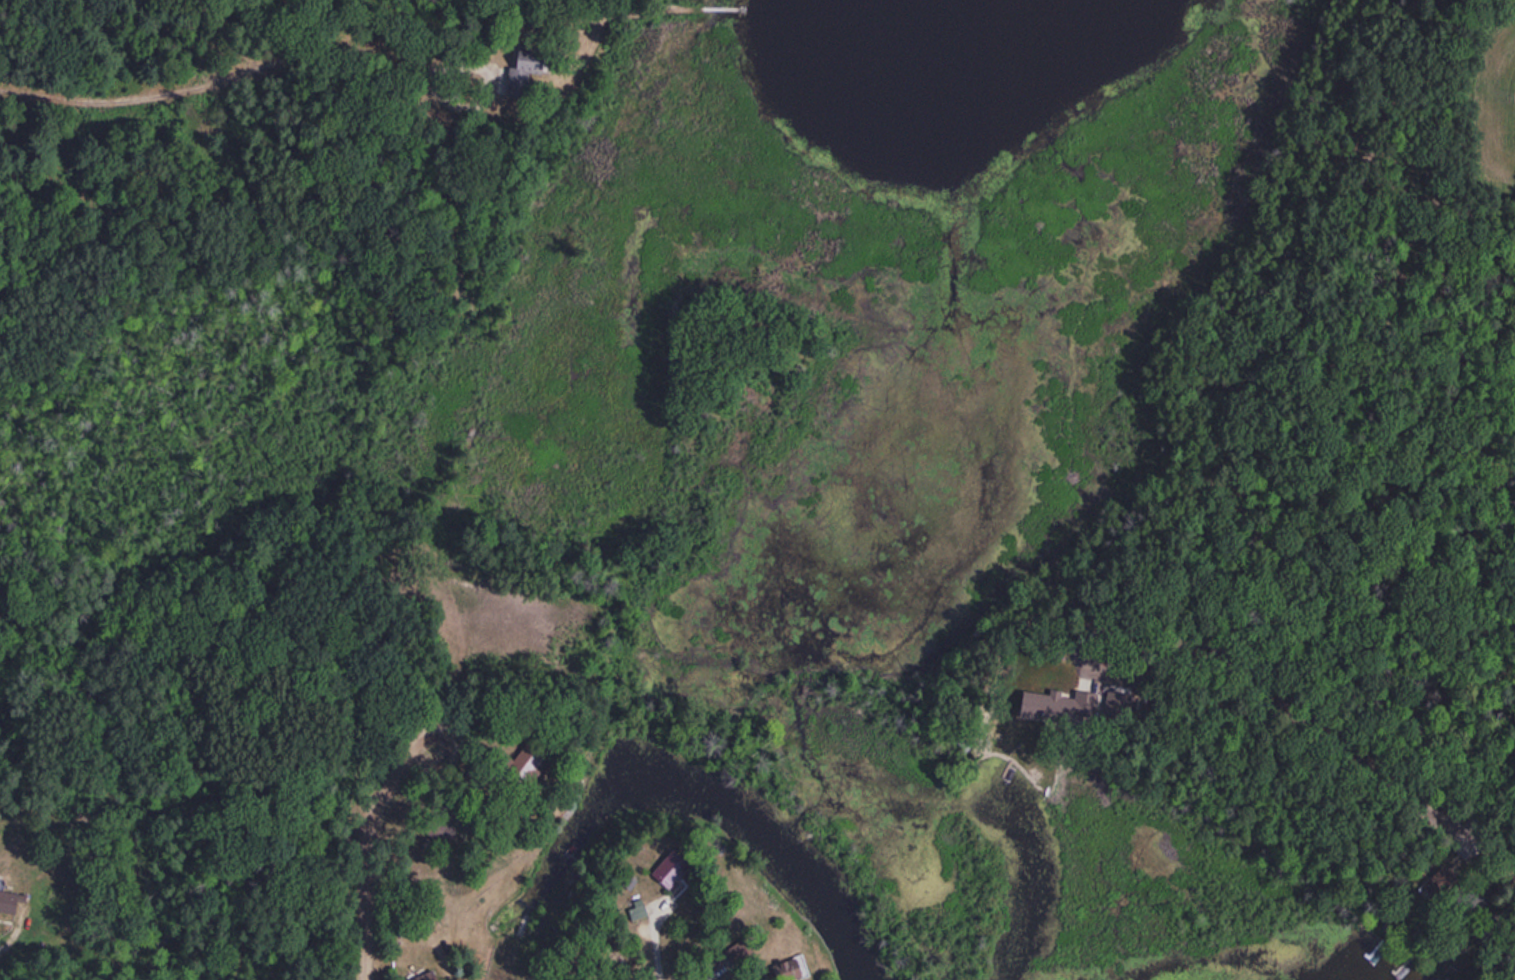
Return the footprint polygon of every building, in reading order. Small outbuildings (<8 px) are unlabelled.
[(507,67),(505,92),(525,93),(526,72),(544,72),(545,52),(513,51),(513,67),(507,67)] [(1045,717),(1067,723),(1075,693),(1053,687),(1045,717)] [(505,766),(525,783),(546,758),(526,741),(505,766)] [(453,837),(442,811),(421,821),(433,846),(453,837)] [(648,873),(665,889),(688,863),(672,848),(648,873)] [(13,915),(17,893),(0,890),(0,913),(13,915)] [(629,920),(644,916),(640,901),(625,905),(629,920)] [(798,953),(769,965),(775,979),(790,979),(806,973),(798,953)] [(430,969),(407,979),(436,979),(430,969)]
